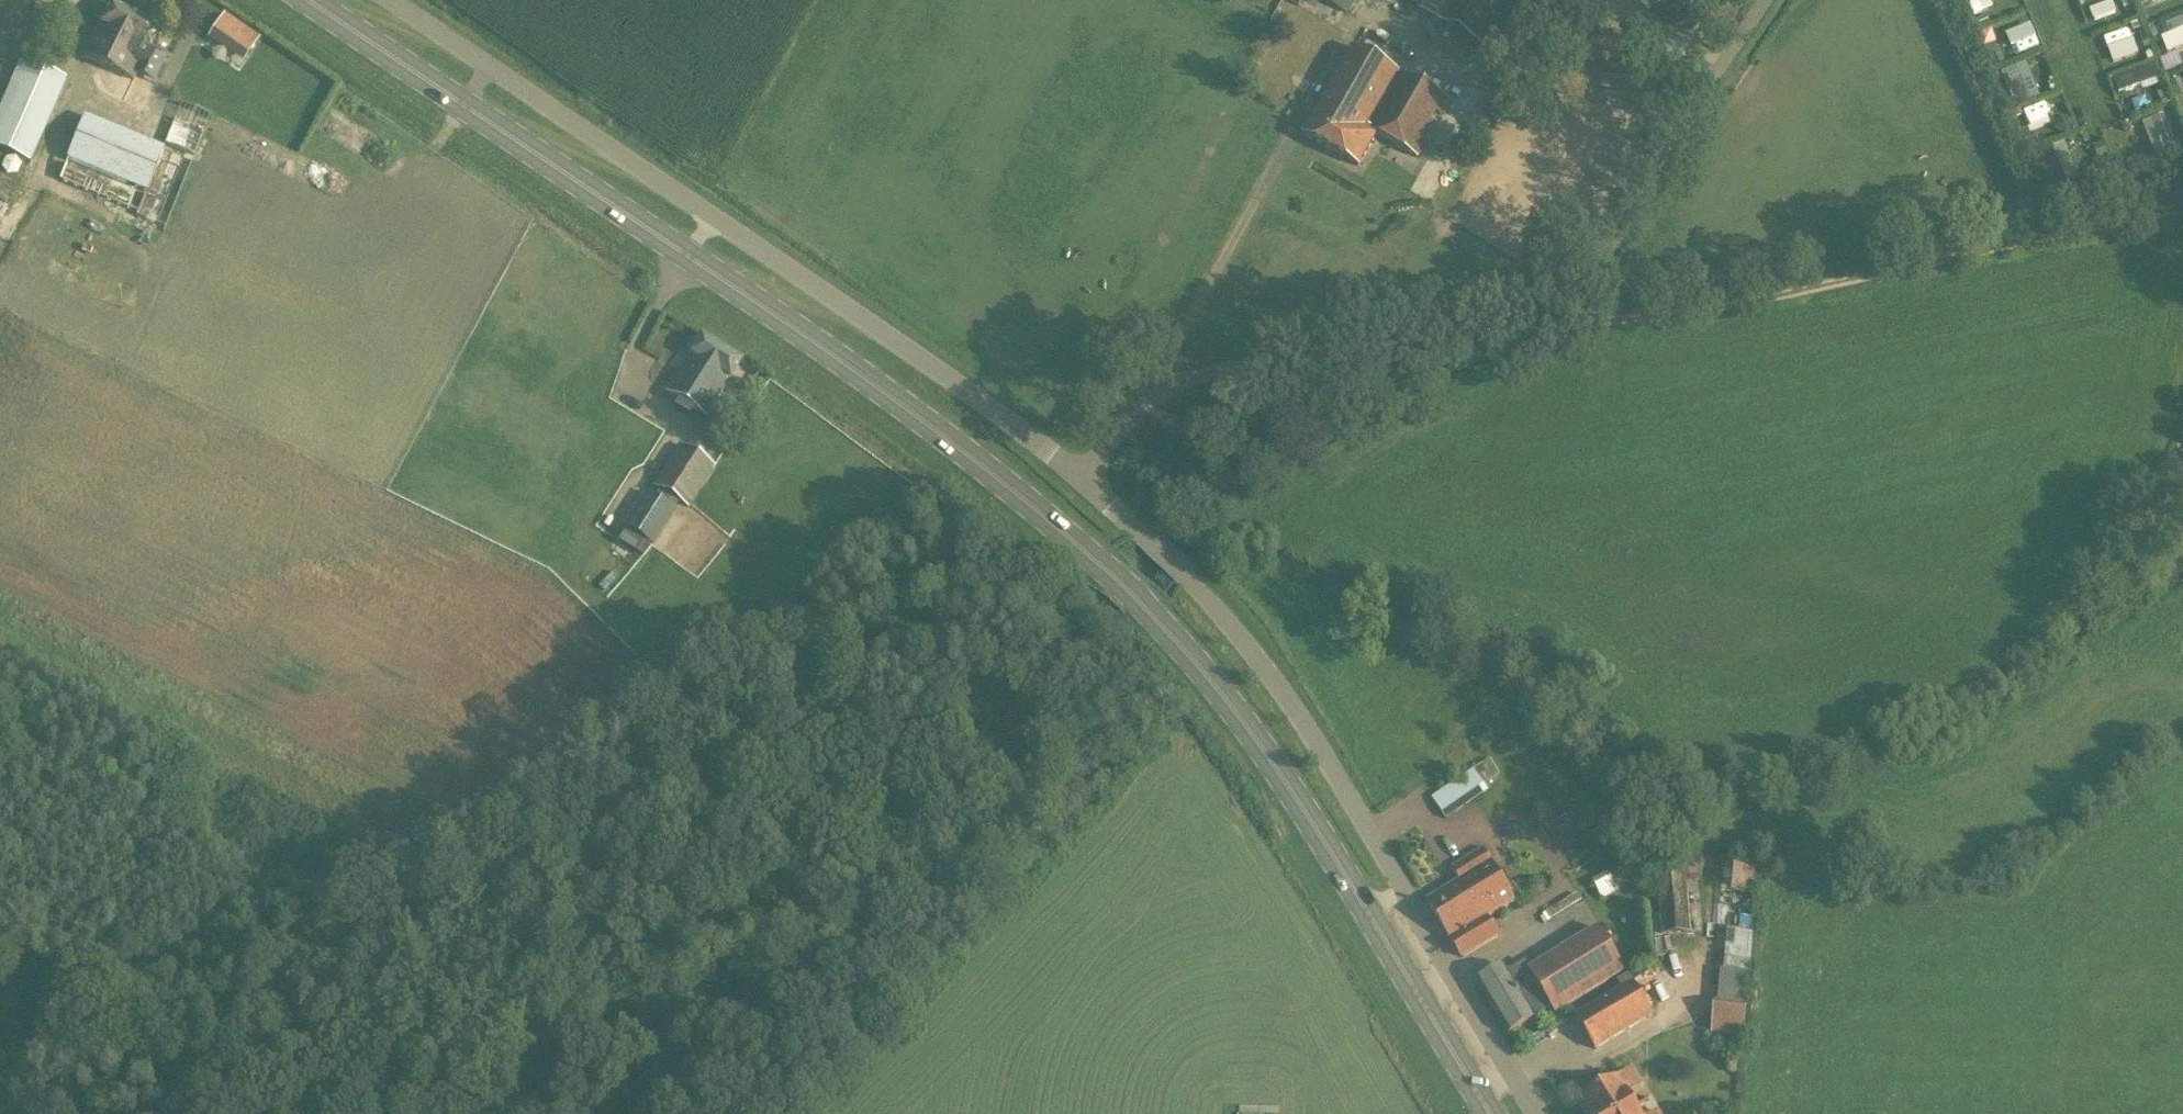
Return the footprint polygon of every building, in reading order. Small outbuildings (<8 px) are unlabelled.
[(0,104),(0,149),(30,163),(67,79),(32,64),(62,0),(35,0),(9,53),(20,59),(0,104)] [(1349,15),(1357,0),(1323,0),(1349,15)] [(1483,45),(1509,0),(1426,0),(1420,10),(1483,45)] [(2088,7),(2097,30),(2121,21),(2113,0),(2107,0),(2088,7)] [(144,66),(140,74),(153,80),(165,55),(149,47),(158,28),(110,5),(100,23),(127,36),(121,47),(138,55),(135,61),(144,66)] [(2172,46),(2182,43),(2182,17),(2164,23),(2172,46)] [(237,25),(226,18),(214,36),(225,44),(237,25)] [(136,72),(140,74),(144,66),(135,61),(138,55),(121,47),(127,36),(100,23),(85,55),(133,79),(136,72)] [(2103,38),(2114,63),(2139,52),(2128,27),(2103,38)] [(1449,102),(1353,47),(1303,135),(1359,166),(1377,135),(1417,158),(1426,143),(1421,140),(1436,113),(1441,116),(1449,102)] [(2008,105),(2038,97),(2029,61),(1999,69),(2008,105)] [(2112,75),(2119,95),(2159,81),(2152,62),(2112,75)] [(2047,102),(2021,109),(2028,130),(2053,123),(2047,102)] [(213,116),(180,104),(163,148),(85,116),(64,162),(66,163),(59,181),(136,212),(133,220),(165,232),(205,131),(207,131),(213,116)] [(2164,113),(2141,121),(2156,160),(2179,152),(2164,113)] [(2052,188),(2078,178),(2063,139),(2037,150),(2052,188)] [(689,354),(666,392),(714,421),(725,402),(717,397),(729,379),(740,361),(700,337),(689,354)] [(675,512),(672,510),(677,503),(687,508),(715,467),(678,443),(651,486),(660,492),(654,499),(644,492),(621,527),(625,530),(617,541),(641,556),(649,544),(653,547),(675,512)] [(1490,759),(1431,798),(1446,820),(1488,791),(1484,785),(1500,774),(1490,759)] [(1557,803),(1566,818),(1576,811),(1567,797),(1557,803)] [(1453,868),(1461,880),(1490,862),(1483,850),(1453,868)] [(1591,881),(1603,900),(1644,875),(1643,873),(1652,867),(1642,850),(1591,881)] [(1490,862),(1461,880),(1470,895),(1466,897),(1475,911),(1481,922),(1487,918),(1514,901),(1490,862)] [(1755,868),(1726,869),(1728,892),(1757,890),(1755,868)] [(1657,877),(1661,934),(1690,932),(1686,875),(1657,877)] [(1427,900),(1445,929),(1475,911),(1466,897),(1470,895),(1461,880),(1427,900)] [(1475,911),(1445,929),(1462,957),(1497,936),(1487,918),(1481,922),(1475,911)] [(1480,981),(1512,1033),(1550,1009),(1554,1016),(1625,972),(1597,927),(1530,969),(1525,961),(1504,974),(1501,968),(1480,981)] [(1724,966),(1752,966),(1752,928),(1725,928),(1724,966)] [(1576,1017),(1596,1049),(1652,1016),(1634,986),(1649,975),(1646,970),(1629,978),(1628,976),(1619,982),(1623,989),(1576,1017)] [(1720,971),(1717,1002),(1744,1004),(1747,973),(1720,971)] [(1744,1004),(1717,1002),(1713,1002),(1710,1035),(1734,1037),(1734,1046),(1741,1046),(1742,1037),(1744,1037),(1746,1004),(1744,1004)] [(1594,1113),(1623,1113),(1636,1106),(1627,1092),(1641,1085),(1632,1070),(1584,1098),(1594,1113)]
